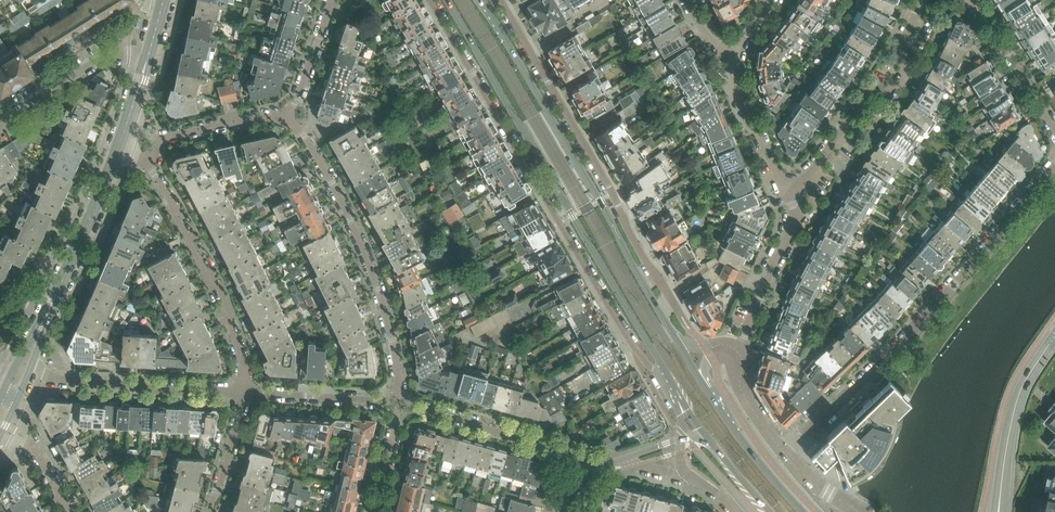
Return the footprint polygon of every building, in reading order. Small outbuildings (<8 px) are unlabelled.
[(1,96),(6,92),(30,77),(36,74),(29,63),(92,23),(105,15),(119,7),(119,8),(120,8),(133,0),(88,0),(79,6),(80,8),(70,14),(67,9),(59,14),(62,19),(50,26),(49,24),(35,33),(36,34),(19,46),(17,44),(11,47),(13,49),(9,51),(1,38),(0,39),(0,94),(1,96)] [(37,4),(39,8),(51,1),(51,0),(43,0),(37,4)] [(195,13),(196,15),(195,16),(214,19),(217,20),(220,6),(227,7),(228,3),(214,0),(199,0),(198,2),(197,8),(195,9),(195,13)] [(249,10),(252,11),(254,12),(258,0),(257,0),(251,0),(250,5),(250,7),(250,8),(249,10)] [(278,7),(284,9),(303,14),(305,14),(307,13),(308,7),(307,5),(305,5),(306,4),(306,2),(307,1),(304,0),(280,0),(278,7)] [(382,3),(386,9),(387,9),(389,8),(395,18),(393,19),(418,4),(416,0),(387,0),(385,1),(383,3),(382,3)] [(527,6),(533,16),(532,18),(533,19),(532,19),(532,20),(533,21),(533,22),(533,23),(534,24),(535,25),(535,26),(536,27),(537,27),(538,27),(539,29),(540,28),(543,33),(547,31),(557,26),(558,26),(564,23),(572,18),(570,15),(568,12),(567,10),(571,7),(571,8),(584,0),(538,0),(532,3),(527,6)] [(631,5),(628,7),(630,10),(647,0),(628,0),(631,5)] [(630,10),(632,13),(635,11),(639,18),(664,3),(662,0),(647,0),(630,10)] [(714,4),(713,5),(717,12),(718,11),(719,13),(718,17),(720,20),(724,22),(727,20),(728,16),(731,14),(723,0),(712,0),(714,4)] [(731,14),(736,12),(738,13),(743,10),(743,8),(742,6),(742,5),(739,0),(723,0),(731,14)] [(796,5),(796,6),(816,19),(823,10),(808,0),(798,0),(798,2),(796,5)] [(823,10),(824,10),(829,0),(808,0),(823,10)] [(868,4),(888,14),(889,12),(891,12),(893,8),(892,6),(894,2),(888,0),(870,0),(868,4)] [(997,4),(1001,9),(1003,8),(1005,11),(1004,12),(1023,0),(1003,0),(998,3),(997,4)] [(1003,13),(1007,18),(1009,17),(1011,20),(1010,21),(1030,8),(1025,0),(1023,0),(1004,12),(1003,13)] [(868,4),(862,1),(860,5),(866,8),(863,14),(883,24),(884,23),(886,23),(887,19),(886,17),(888,14),(868,4)] [(664,3),(639,18),(643,24),(639,26),(641,29),(644,28),(669,13),(664,3)] [(39,8),(36,4),(32,6),(33,9),(29,11),(31,13),(39,8)] [(352,5),(349,15),(362,19),(363,19),(365,19),(368,10),(364,4),(360,6),(359,7),(352,5)] [(418,4),(393,19),(396,24),(395,25),(399,32),(430,14),(425,7),(424,6),(421,8),(420,8),(418,4)] [(1010,21),(1009,22),(1012,28),(1015,26),(1017,29),(1016,30),(1043,13),(1037,4),(1033,7),(1030,8),(1010,21)] [(791,9),(787,15),(789,17),(788,18),(805,32),(809,28),(812,30),(818,22),(815,20),(816,19),(796,6),(795,8),(794,9),(793,11),(791,9)] [(272,13),(270,18),(299,27),(299,25),(300,23),(301,21),(303,20),(303,19),(303,18),(304,18),(304,17),(304,16),(303,16),(303,15),(303,14),(284,9),(278,7),(276,13),(272,13)] [(24,10),(12,18),(16,23),(27,16),(24,10)] [(857,11),(852,21),(857,24),(877,35),(878,34),(880,33),(882,30),(881,28),(883,24),(863,14),(857,11)] [(669,13),(644,28),(648,34),(645,36),(647,39),(651,37),(658,33),(660,32),(675,23),(669,13)] [(1016,30),(1015,31),(1018,37),(1021,35),(1023,38),(1022,39),(1049,23),(1043,13),(1016,30)] [(430,14),(399,32),(403,39),(404,38),(407,44),(433,29),(430,24),(430,23),(433,22),(433,20),(430,14)] [(600,14),(589,21),(591,26),(603,19),(600,14)] [(191,23),(189,34),(217,40),(218,35),(212,33),(214,19),(195,16),(193,15),(193,16),(191,18),(190,21),(191,23)] [(347,22),(359,26),(361,26),(362,19),(349,15),(347,22)] [(270,20),(268,24),(272,26),(270,32),(295,40),(295,38),(297,37),(298,36),(298,35),(298,34),(298,33),(298,32),(297,32),(298,30),(299,28),(299,27),(270,18),(270,20)] [(781,22),(778,26),(778,28),(780,29),(797,42),(801,37),(804,39),(808,34),(805,32),(788,18),(787,19),(785,21),(784,23),(783,22),(781,22)] [(0,23),(0,26),(3,31),(8,28),(3,20),(0,23)] [(588,20),(576,27),(576,28),(579,33),(592,26),(591,26),(589,21),(588,20)] [(948,37),(949,38),(968,47),(975,51),(976,52),(977,55),(980,53),(974,43),(975,43),(974,41),(973,41),(970,37),(971,37),(971,34),(969,31),(967,31),(966,31),(964,27),(964,26),(962,23),(963,23),(962,22),(962,23),(961,21),(956,22),(955,23),(954,23),(955,24),(953,27),(954,27),(953,30),(952,30),(950,31),(948,34),(949,36),(948,37)] [(969,21),(964,24),(968,29),(973,26),(969,21)] [(340,33),(337,41),(341,42),(339,48),(358,55),(360,49),(363,40),(357,38),(356,38),(359,26),(347,22),(347,24),(344,25),(343,30),(344,32),(343,35),(340,33)] [(658,33),(651,37),(656,47),(681,33),(675,23),(660,32),(658,33)] [(1022,39),(1021,40),(1025,47),(1027,45),(1029,48),(1028,49),(1051,35),(1054,32),(1049,23),(1022,39)] [(857,24),(852,34),(871,45),(872,44),(874,44),(876,41),(875,39),(877,35),(857,24)] [(407,44),(403,46),(410,57),(414,55),(416,54),(417,55),(444,39),(440,31),(438,31),(435,33),(433,29),(407,44)] [(773,32),(769,37),(770,39),(771,40),(789,53),(793,47),(796,49),(800,44),(797,42),(780,29),(778,30),(777,32),(776,33),(775,32),(773,32)] [(264,38),(262,44),(291,53),(293,47),(293,46),(294,46),(295,45),(295,44),(295,43),(295,42),(295,41),(295,40),(270,32),(268,39),(264,38)] [(681,33),(656,47),(662,56),(687,42),(681,33)] [(185,47),(184,51),(185,52),(185,53),(205,57),(207,57),(210,44),(216,45),(217,40),(189,34),(188,40),(187,46),(185,47)] [(852,34),(845,44),(864,56),(865,54),(868,54),(870,51),(869,49),(871,45),(852,34)] [(552,56),(548,59),(553,68),(584,50),(575,35),(549,51),(552,56)] [(1027,50),(1031,56),(1033,55),(1035,58),(1034,59),(1054,46),(1054,41),(1051,35),(1028,49),(1028,50),(1027,50)] [(943,47),(944,48),(963,57),(968,47),(949,38),(948,41),(947,40),(945,41),(943,44),(944,46),(943,47)] [(416,54),(414,55),(415,56),(419,63),(422,68),(447,54),(444,48),(447,46),(447,45),(444,39),(417,55),(416,54)] [(630,40),(626,43),(630,49),(634,47),(630,40)] [(757,52),(757,57),(758,59),(757,59),(781,62),(781,54),(787,55),(789,53),(771,40),(766,46),(764,48),(761,51),(759,51),(757,52)] [(262,44),(260,50),(264,51),(262,58),(285,65),(287,65),(287,64),(288,64),(288,63),(289,63),(289,62),(290,62),(290,61),(290,60),(290,59),(290,58),(289,58),(289,57),(290,55),(291,53),(262,44)] [(845,44),(839,53),(858,66),(859,64),(861,64),(863,62),(863,61),(862,59),(864,56),(845,44)] [(683,45),(664,56),(675,71),(673,73),(674,73),(675,72),(694,58),(692,54),(693,54),(693,52),(690,47),(688,47),(687,48),(686,47),(685,48),(683,45)] [(388,46),(382,49),(385,55),(390,53),(392,52),(388,46)] [(1033,60),(1034,60),(1037,66),(1040,65),(1042,69),(1043,69),(1052,63),(1054,61),(1054,60),(1054,46),(1034,59),(1035,60),(1033,60)] [(336,49),(334,54),(336,57),(334,61),(364,71),(366,66),(362,64),(364,57),(363,56),(358,55),(339,48),(336,49)] [(938,57),(937,57),(957,67),(963,57),(944,48),(943,51),(942,50),(940,51),(938,54),(938,57)] [(584,50),(553,68),(558,76),(562,74),(565,78),(565,79),(591,65),(592,64),(584,50)] [(181,60),(179,71),(207,76),(208,72),(202,70),(205,57),(185,53),(183,53),(183,54),(181,55),(180,59),(181,60)] [(228,57),(227,62),(234,63),(237,55),(229,53),(228,57)] [(390,53),(385,55),(392,68),(396,66),(390,53)] [(839,53),(833,63),(851,76),(852,74),(854,74),(856,71),(856,69),(858,66),(839,53)] [(447,54),(422,68),(425,74),(424,75),(428,82),(431,80),(459,64),(454,56),(452,56),(450,57),(449,57),(447,54)] [(250,55),(248,63),(253,65),(251,72),(255,73),(257,74),(280,81),(281,81),(281,80),(282,79),(283,76),(283,74),(285,67),(285,65),(262,58),(254,56),(250,55)] [(976,60),(972,62),(973,63),(976,67),(987,60),(985,61),(982,56),(979,58),(976,60)] [(935,65),(933,69),(956,83),(956,80),(958,78),(954,76),(953,73),(957,67),(937,57),(938,58),(936,59),(934,62),(934,64),(935,65)] [(673,73),(669,76),(674,83),(678,80),(681,84),(700,70),(698,65),(699,64),(699,62),(698,60),(696,59),(694,59),(694,58),(675,72),(674,73),(673,73)] [(757,60),(756,65),(757,67),(759,67),(759,71),(760,73),(760,82),(772,78),(776,78),(783,77),(781,69),(780,68),(781,62),(757,59),(757,60)] [(967,72),(965,74),(972,84),(992,71),(990,68),(992,67),(991,67),(991,65),(990,62),(988,61),(987,60),(976,67),(967,72)] [(330,66),(328,71),(330,74),(360,84),(364,71),(334,61),(333,66),(330,67),(330,66)] [(830,67),(825,73),(843,86),(844,86),(847,86),(849,83),(848,80),(851,76),(833,63),(830,67)] [(1043,69),(1046,74),(1049,72),(1054,68),(1052,63),(1043,69)] [(431,80),(428,82),(432,89),(435,87),(441,96),(464,82),(459,73),(462,72),(462,70),(459,64),(431,80)] [(236,69),(233,78),(240,80),(243,71),(236,69)] [(926,79),(925,79),(943,90),(947,83),(957,88),(956,83),(933,69),(930,73),(929,73),(927,73),(925,76),(926,79)] [(700,70),(681,84),(685,89),(683,90),(687,95),(706,82),(704,77),(705,75),(705,73),(704,72),(702,71),(700,70)] [(175,84),(174,88),(175,89),(175,90),(197,95),(200,81),(206,82),(207,76),(179,71),(179,73),(177,83),(175,84)] [(992,71),(972,84),(979,95),(999,82),(996,78),(997,74),(995,72),(992,71)] [(825,73),(817,84),(835,97),(836,96),(839,97),(842,94),(840,91),(843,86),(825,73)] [(254,81),(248,83),(251,97),(256,95),(260,95),(272,92),(273,91),(275,91),(278,89),(278,87),(279,86),(280,83),(280,81),(257,74),(254,81)] [(326,79),(324,84),(326,87),(352,95),(354,88),(358,89),(359,86),(360,84),(330,74),(329,78),(326,79)] [(393,75),(386,79),(390,86),(397,82),(393,75)] [(575,97),(572,99),(577,107),(605,90),(597,76),(580,86),(578,87),(579,87),(572,91),(575,97)] [(794,77),(791,81),(799,86),(801,82),(794,77)] [(759,83),(758,85),(760,90),(762,90),(763,89),(764,91),(765,95),(764,96),(763,97),(765,102),(767,103),(768,102),(769,105),(770,107),(771,108),(777,99),(784,90),(780,86),(776,78),(772,78),(760,82),(759,83)] [(919,88),(938,101),(941,103),(944,98),(941,96),(944,91),(943,90),(925,79),(925,80),(923,80),(921,84),(921,86),(922,86),(920,89),(919,88)] [(85,90),(81,97),(101,107),(105,99),(103,99),(108,87),(107,87),(108,83),(101,80),(101,81),(100,83),(98,83),(96,88),(92,87),(91,88),(90,88),(85,90)] [(464,82),(441,96),(444,103),(441,105),(447,114),(477,96),(473,88),(471,88),(468,89),(464,82)] [(706,82),(687,95),(692,102),(690,103),(693,107),(713,93),(710,88),(711,87),(711,85),(710,83),(708,82),(707,82),(706,82)] [(999,82),(979,95),(986,106),(1006,93),(1003,89),(1004,85),(1002,82),(999,82)] [(234,84),(226,86),(230,101),(238,100),(234,84)] [(817,84),(809,95),(827,108),(828,107),(831,107),(834,104),(832,101),(835,97),(817,84)] [(226,86),(218,88),(222,103),(230,101),(226,86)] [(323,88),(321,93),(323,95),(322,100),(352,110),(353,104),(349,103),(352,95),(326,87),(323,88)] [(653,87),(650,89),(656,101),(661,98),(653,87)] [(913,98),(914,99),(932,110),(938,101),(919,88),(919,89),(917,90),(915,93),(915,95),(916,96),(914,99),(913,98)] [(171,94),(167,106),(169,108),(169,110),(172,112),(174,112),(176,114),(203,107),(200,96),(197,95),(175,90),(172,90),(172,91),(171,94)] [(605,90),(577,107),(581,116),(585,114),(588,119),(595,115),(595,116),(599,114),(614,105),(605,90)] [(784,90),(777,99),(782,103),(789,93),(784,90)] [(636,91),(630,95),(634,101),(636,100),(640,97),(636,91)] [(713,93),(693,107),(698,112),(696,114),(699,118),(718,105),(716,100),(717,98),(717,97),(716,95),(715,94),(713,93)] [(807,93),(799,103),(819,118),(823,114),(825,114),(828,110),(827,108),(809,95),(807,93)] [(986,106),(983,108),(990,118),(1013,103),(1010,100),(1011,96),(1009,93),(1006,93),(986,106)] [(630,95),(619,101),(624,109),(632,103),(634,101),(630,95)] [(477,96),(447,114),(451,121),(448,122),(453,131),(482,114),(478,106),(478,105),(480,104),(481,102),(477,96)] [(67,107),(65,112),(91,124),(92,122),(94,117),(95,115),(98,107),(101,107),(81,97),(76,100),(77,105),(74,104),(71,109),(67,107)] [(387,97),(382,100),(386,106),(391,103),(387,97)] [(777,99),(771,108),(776,111),(782,103),(777,99)] [(904,109),(901,112),(902,115),(924,129),(929,132),(935,123),(935,121),(932,119),(934,116),(930,113),(932,110),(914,99),(907,109),(904,109)] [(317,105),(316,110),(317,112),(317,113),(319,113),(318,117),(320,118),(320,120),(321,123),(326,125),(326,124),(328,124),(329,124),(329,123),(330,122),(332,117),(343,121),(346,122),(348,121),(350,115),(352,110),(322,100),(320,104),(317,105)] [(624,109),(619,112),(624,119),(636,110),(634,106),(632,103),(624,109)] [(799,103),(791,115),(812,130),(812,129),(815,125),(818,125),(820,121),(819,118),(799,103)] [(1013,103),(990,118),(997,130),(1001,128),(1012,121),(1018,116),(1016,113),(1018,112),(1018,111),(1018,109),(1016,106),(1014,105),(1013,103)] [(699,118),(690,125),(698,135),(699,134),(703,131),(723,117),(721,112),(722,111),(722,109),(721,107),(720,106),(718,105),(699,118)] [(365,107),(363,113),(371,116),(373,110),(365,107)] [(65,112),(62,117),(69,120),(64,130),(63,133),(66,134),(83,141),(85,140),(86,136),(86,135),(89,129),(91,124),(65,112)] [(413,112),(408,115),(415,128),(420,125),(413,112)] [(397,113),(384,121),(387,126),(400,118),(397,113)] [(482,114),(453,131),(456,136),(459,135),(464,142),(467,140),(494,124),(489,117),(488,117),(485,118),(482,114)] [(670,115),(665,119),(668,125),(671,123),(673,121),(670,115)] [(791,115),(783,125),(802,139),(804,140),(807,135),(810,135),(813,132),(812,130),(791,115)] [(896,119),(894,123),(895,125),(895,126),(916,139),(924,129),(902,115),(899,119),(896,119)] [(1018,116),(1012,121),(1015,126),(1023,120),(1020,116),(1021,115),(1020,115),(1018,116)] [(330,122),(329,123),(334,125),(340,128),(343,121),(332,117),(330,122)] [(703,131),(699,134),(703,145),(708,142),(730,133),(730,132),(731,132),(731,130),(730,127),(729,125),(726,126),(723,117),(703,131)] [(340,128),(338,129),(341,134),(343,132),(355,125),(352,119),(348,121),(346,122),(343,121),(340,128)] [(621,119),(596,136),(598,140),(597,142),(600,148),(602,147),(603,148),(627,131),(623,126),(625,124),(621,119)] [(341,134),(331,140),(331,142),(333,145),(334,146),(338,152),(339,154),(340,154),(364,140),(368,138),(364,132),(359,123),(355,125),(343,132),(341,134)] [(1020,134),(1015,140),(1035,157),(1038,157),(1041,153),(1041,150),(1036,146),(1038,143),(1035,139),(1030,131),(1031,130),(1032,128),(1030,124),(1028,124),(1027,124),(1027,123),(1021,127),(1017,132),(1020,134)] [(467,140),(464,142),(467,149),(468,148),(472,154),(497,139),(494,134),(497,132),(497,130),(494,124),(467,140)] [(971,124),(966,128),(969,132),(974,129),(971,124)] [(783,125),(778,132),(783,144),(785,145),(786,147),(785,149),(787,154),(791,156),(796,155),(799,152),(798,148),(800,146),(802,146),(805,143),(804,140),(802,139),(783,125)] [(674,128),(670,130),(674,136),(680,132),(676,126),(674,128)] [(889,130),(886,133),(887,136),(909,150),(916,139),(895,126),(892,130),(889,130)] [(974,129),(968,133),(972,140),(978,136),(974,129)] [(627,131),(603,148),(605,152),(604,153),(607,160),(632,142),(626,133),(628,131),(627,131)] [(30,137),(30,139),(34,141),(52,149),(54,144),(48,141),(49,139),(33,132),(30,137)] [(730,133),(708,142),(712,153),(735,144),(736,143),(736,141),(735,138),(733,136),(731,137),(729,134),(730,133)] [(52,149),(51,149),(78,161),(80,156),(83,150),(84,150),(86,146),(86,143),(83,142),(83,141),(66,134),(64,139),(60,147),(54,144),(52,149)] [(22,135),(12,141),(20,153),(34,141),(30,139),(22,135)] [(249,141),(244,142),(247,160),(257,155),(282,143),(281,142),(280,140),(279,138),(273,136),(265,138),(263,137),(260,137),(259,139),(251,141),(249,141)] [(881,140),(879,144),(880,146),(879,147),(901,160),(907,163),(914,153),(909,150),(887,136),(884,140),(881,140)] [(390,137),(384,141),(387,145),(388,147),(389,147),(394,144),(390,137)] [(650,137),(643,141),(647,146),(654,142),(650,137)] [(968,137),(963,142),(967,147),(973,141),(968,137)] [(497,139),(472,154),(474,157),(472,158),(478,168),(481,166),(508,149),(504,142),(503,141),(499,143),(497,139)] [(364,140),(340,154),(340,155),(340,157),(340,159),(341,160),(343,160),(347,167),(348,169),(372,154),(370,149),(364,140)] [(1015,140),(1006,150),(1026,168),(1029,167),(1032,164),(1032,163),(1032,160),(1031,159),(1033,156),(1035,158),(1035,157),(1015,140)] [(6,145),(3,147),(13,163),(22,157),(20,153),(12,141),(6,145)] [(384,141),(376,146),(378,150),(387,145),(384,141)] [(632,142),(607,160),(611,166),(613,166),(615,169),(639,153),(632,143),(633,143),(632,142)] [(282,143),(257,155),(264,170),(289,157),(288,156),(286,151),(285,149),(285,147),(284,144),(282,144),(282,143)] [(735,144),(712,153),(717,164),(741,155),(740,152),(739,149),(738,147),(735,148),(734,145),(735,144)] [(217,148),(216,149),(220,160),(225,175),(235,171),(237,177),(243,176),(233,145),(232,145),(230,146),(223,147),(221,146),(218,147),(217,148)] [(3,179),(17,170),(14,164),(3,147),(3,146),(2,147),(0,147),(0,174),(3,179)] [(376,146),(370,149),(372,154),(379,150),(378,150),(376,146)] [(873,151),(871,154),(872,157),(894,170),(901,160),(879,147),(876,151),(873,151)] [(49,154),(44,166),(46,167),(50,169),(70,177),(72,177),(74,173),(73,171),(75,167),(76,165),(77,162),(78,161),(51,149),(49,154)] [(216,149),(212,150),(215,162),(220,160),(216,149)] [(481,166),(478,168),(482,174),(483,173),(486,178),(511,164),(508,159),(511,157),(512,155),(508,149),(481,166)] [(1006,150),(997,161),(1017,178),(1020,178),(1023,174),(1023,171),(1022,170),(1024,167),(1026,168),(1006,150)] [(662,151),(650,160),(651,161),(654,166),(660,162),(667,157),(662,151)] [(944,151),(941,155),(948,159),(950,157),(952,154),(948,151),(944,151)] [(175,159),(174,163),(175,165),(175,166),(182,177),(183,180),(185,179),(211,166),(210,165),(208,166),(201,152),(177,158),(177,159),(175,159)] [(616,170),(614,172),(617,177),(620,177),(622,181),(623,181),(648,163),(645,158),(643,159),(639,153),(615,169),(616,170)] [(372,154),(348,169),(351,174),(352,176),(353,177),(352,179),(354,182),(356,182),(356,183),(380,169),(381,168),(372,154)] [(717,164),(712,166),(717,178),(722,176),(744,166),(743,167),(742,163),(744,162),(744,160),(742,157),(741,155),(717,164)] [(289,157),(264,170),(271,185),(296,172),(296,171),(297,170),(295,167),(293,166),(292,164),(289,157)] [(866,161),(863,165),(864,167),(864,168),(886,181),(894,170),(872,157),(869,161),(866,161)] [(993,165),(988,171),(1009,189),(1011,188),(1015,184),(1014,184),(1015,182),(1013,180),(1015,177),(1017,179),(1017,178),(997,161),(992,157),(989,162),(993,165)] [(933,159),(930,163),(939,169),(942,164),(933,159)] [(629,198),(626,200),(630,207),(633,205),(633,206),(634,205),(634,206),(656,194),(663,190),(659,182),(669,176),(660,162),(654,166),(637,179),(642,188),(638,190),(636,191),(636,189),(630,193),(630,194),(629,195),(628,196),(629,197),(628,197),(629,198)] [(511,164),(486,178),(490,184),(486,186),(491,193),(496,190),(519,176),(518,176),(520,175),(520,174),(521,171),(518,167),(515,167),(515,166),(513,167),(511,164)] [(979,164),(976,167),(985,175),(988,171),(979,164)] [(185,180),(185,181),(186,184),(187,185),(188,185),(189,187),(192,192),(193,193),(218,181),(211,166),(185,179),(185,180)] [(431,166),(423,171),(426,176),(434,171),(431,166)] [(744,166),(722,176),(726,187),(749,178),(749,177),(748,178),(746,174),(748,173),(748,171),(747,168),(746,167),(744,167),(744,166)] [(39,182),(37,185),(63,197),(66,192),(68,186),(70,186),(71,182),(71,180),(71,179),(70,178),(70,177),(50,169),(46,167),(39,181),(39,182)] [(448,168),(441,172),(447,183),(454,179),(448,168)] [(859,172),(857,175),(857,177),(857,178),(879,191),(883,185),(885,186),(888,181),(886,181),(864,168),(861,172),(861,171),(859,172)] [(356,183),(355,183),(356,184),(355,186),(357,189),(359,189),(360,190),(360,192),(363,196),(364,198),(388,183),(380,169),(356,183)] [(933,170),(928,176),(931,178),(932,177),(937,172),(933,170)] [(271,185),(258,192),(261,198),(261,199),(280,189),(283,195),(288,193),(306,183),(308,182),(309,180),(309,179),(307,176),(304,175),(302,176),(301,175),(299,171),(296,172),(271,185)] [(985,175),(979,181),(1000,199),(1002,199),(1006,195),(1006,192),(1004,190),(1007,187),(1008,189),(1009,189),(988,171),(985,175)] [(937,172),(932,177),(938,182),(939,183),(943,177),(937,172)] [(28,175),(26,180),(37,185),(39,182),(37,181),(38,179),(28,175)] [(404,175),(398,178),(406,192),(406,193),(412,189),(411,189),(404,175)] [(519,176),(496,190),(505,206),(506,205),(508,207),(510,207),(515,204),(515,203),(514,200),(528,192),(528,191),(530,190),(531,188),(527,182),(526,182),(523,183),(519,176)] [(927,176),(923,181),(926,184),(931,178),(928,176),(927,176)] [(927,184),(924,188),(929,192),(938,182),(932,177),(931,178),(926,184),(927,184)] [(730,196),(725,197),(726,200),(753,189),(752,189),(751,185),(753,185),(753,182),(752,179),(750,178),(749,178),(726,187),(730,196)] [(851,183),(849,185),(850,188),(849,189),(871,201),(875,194),(878,196),(880,192),(879,191),(857,178),(854,182),(851,183)] [(456,180),(449,185),(455,195),(462,190),(456,180)] [(218,181),(193,193),(193,194),(196,199),(196,201),(197,202),(196,204),(198,207),(200,207),(200,208),(226,195),(218,181)] [(888,181),(885,186),(892,191),(895,186),(888,181)] [(979,181),(970,192),(991,209),(994,209),(997,205),(997,202),(995,201),(998,198),(1000,199),(979,181)] [(244,182),(238,185),(241,191),(247,188),(244,182)] [(290,198),(273,207),(276,213),(312,195),(310,191),(309,188),(310,186),(310,185),(307,185),(307,184),(306,183),(288,193),(290,198)] [(388,183),(364,198),(367,203),(368,205),(369,206),(368,208),(370,211),(372,211),(372,212),(396,198),(388,183)] [(7,184),(2,187),(7,196),(12,193),(7,184)] [(916,184),(912,188),(915,190),(919,193),(923,189),(916,184)] [(37,185),(35,190),(41,193),(35,206),(52,213),(55,215),(56,213),(57,213),(59,209),(58,207),(61,201),(63,197),(37,185)] [(448,188),(440,193),(445,201),(453,196),(448,188)] [(753,189),(726,200),(729,206),(731,205),(734,212),(736,211),(758,202),(758,201),(760,199),(758,194),(755,193),(754,193),(752,190),(753,189)] [(842,196),(843,199),(842,200),(864,212),(868,206),(871,207),(873,203),(871,201),(849,189),(847,193),(846,193),(844,193),(842,196)] [(966,197),(961,202),(980,218),(982,220),(985,219),(988,215),(988,213),(986,211),(989,208),(991,210),(991,209),(970,192),(967,189),(962,194),(966,197)] [(412,190),(405,193),(407,198),(414,194),(412,190)] [(464,190),(455,195),(460,203),(468,198),(464,190)] [(947,190),(944,194),(956,204),(959,200),(947,190)] [(251,195),(250,195),(253,199),(254,202),(261,198),(258,192),(256,192),(251,195)] [(921,193),(917,198),(922,203),(927,198),(921,193)] [(656,194),(634,206),(637,210),(636,211),(635,213),(638,218),(640,219),(643,217),(662,206),(663,205),(662,204),(656,194)] [(663,205),(662,206),(664,211),(669,208),(682,200),(679,194),(666,201),(667,202),(662,204),(663,205)] [(226,195),(200,208),(201,208),(201,209),(201,210),(202,213),(204,214),(208,221),(208,223),(234,209),(227,195),(226,195)] [(312,195),(276,213),(280,220),(297,211),(299,216),(318,207),(318,206),(319,204),(320,204),(318,200),(317,201),(315,200),(312,195)] [(124,221),(123,223),(155,236),(157,231),(145,227),(146,224),(142,223),(142,222),(144,222),(146,218),(145,216),(145,215),(149,217),(152,216),(154,211),(153,209),(152,208),(151,207),(149,207),(142,196),(134,198),(134,199),(132,200),(130,204),(131,205),(124,221)] [(372,212),(370,213),(371,214),(370,216),(372,219),(373,219),(378,227),(378,228),(403,213),(411,209),(408,204),(400,208),(395,199),(397,198),(396,198),(372,212)] [(469,199),(461,204),(463,208),(471,203),(469,199)] [(835,209),(834,210),(857,222),(860,215),(863,217),(865,213),(864,212),(842,200),(839,204),(839,203),(836,204),(835,207),(835,209)] [(905,200),(902,204),(908,208),(911,203),(905,200)] [(533,201),(499,219),(507,232),(513,229),(541,212),(537,205),(534,206),(532,203),(534,202),(533,201)] [(20,214),(18,219),(44,230),(45,229),(46,226),(49,220),(50,219),(51,217),(52,216),(51,214),(52,213),(35,206),(32,205),(25,202),(20,214)] [(463,208),(462,209),(466,215),(468,213),(470,216),(479,210),(474,202),(471,203),(463,208)] [(738,215),(735,222),(758,233),(758,234),(759,234),(761,233),(761,234),(764,228),(763,226),(763,225),(762,225),(763,224),(764,224),(766,223),(767,223),(768,220),(767,216),(767,217),(764,215),(763,216),(762,214),(763,214),(765,212),(766,211),(765,211),(763,206),(763,205),(762,206),(760,205),(759,206),(758,202),(736,211),(738,215)] [(958,206),(952,212),(973,230),(976,230),(980,226),(979,226),(979,223),(980,223),(978,221),(980,218),(961,202),(958,206)] [(456,203),(445,210),(453,222),(464,215),(456,203)] [(0,206),(0,211),(7,214),(9,210),(3,204),(0,206)] [(263,205),(258,208),(261,214),(262,216),(268,213),(263,205)] [(904,206),(897,216),(900,218),(902,216),(907,209),(904,206)] [(302,222),(285,230),(288,237),(305,228),(324,218),(322,214),(322,213),(323,212),(321,208),(319,208),(318,207),(299,216),(302,222)] [(648,231),(647,233),(647,235),(649,236),(651,236),(652,239),(678,224),(671,211),(669,208),(664,211),(655,216),(647,220),(650,225),(651,228),(647,230),(648,231)] [(234,209),(208,223),(209,224),(213,231),(212,233),(214,236),(216,236),(216,237),(242,224),(234,209)] [(907,209),(902,216),(906,219),(911,212),(907,209)] [(829,215),(827,218),(828,221),(827,221),(851,234),(852,235),(858,223),(857,222),(834,210),(832,214),(829,215)] [(947,214),(942,220),(963,238),(966,238),(969,235),(969,234),(969,232),(971,229),(973,230),(952,212),(951,211),(947,214)] [(479,212),(467,218),(468,219),(475,231),(486,226),(479,212)] [(513,229),(507,232),(508,233),(509,232),(510,234),(509,235),(513,240),(514,239),(517,243),(520,241),(548,224),(547,225),(544,220),(545,220),(541,212),(513,229)] [(403,213),(378,228),(379,229),(382,233),(383,235),(383,236),(383,238),(384,241),(386,241),(387,242),(411,228),(403,213)] [(463,217),(449,225),(452,229),(466,221),(463,217)] [(305,228),(288,237),(290,241),(291,244),(308,235),(311,240),(330,230),(330,229),(331,225),(330,224),(329,224),(327,224),(325,221),(324,218),(305,228)] [(18,219),(16,223),(22,226),(16,240),(29,245),(36,248),(36,247),(38,246),(39,244),(40,243),(39,241),(43,232),(44,230),(18,219)] [(900,219),(892,229),(896,233),(904,223),(904,222),(900,219)] [(265,220),(258,224),(262,232),(263,231),(269,228),(265,220)] [(939,224),(934,230),(954,248),(955,248),(957,248),(960,245),(960,244),(960,242),(963,238),(942,220),(939,224)] [(732,227),(728,234),(751,245),(752,246),(752,245),(755,245),(758,240),(756,238),(757,238),(756,237),(758,233),(735,222),(732,221),(730,226),(732,227)] [(822,226),(820,229),(821,232),(844,244),(845,245),(851,234),(827,221),(825,225),(822,226)] [(117,240),(116,241),(143,252),(145,247),(139,244),(140,242),(144,232),(155,237),(155,236),(123,223),(123,224),(124,224),(123,225),(122,226),(120,229),(121,231),(118,237),(117,239),(117,240)] [(217,238),(216,240),(218,243),(219,243),(223,251),(224,252),(249,239),(242,224),(216,237),(217,238)] [(520,241),(523,248),(527,253),(554,237),(554,236),(552,237),(550,233),(552,231),(548,224),(520,241)] [(678,224),(652,239),(654,241),(652,243),(653,245),(654,246),(656,246),(657,246),(657,247),(661,245),(663,247),(661,248),(664,253),(686,240),(687,240),(685,237),(682,231),(678,224)] [(387,242),(384,244),(384,245),(384,246),(385,249),(387,250),(392,257),(392,258),(417,244),(409,229),(411,228),(387,242)] [(311,240),(303,244),(311,259),(336,246),(335,245),(332,237),(332,236),(331,232),(329,232),(329,231),(330,231),(330,230),(311,240)] [(883,230),(880,235),(885,238),(888,233),(883,230)] [(934,230),(925,240),(946,258),(948,258),(949,258),(952,254),(951,252),(954,248),(934,230)] [(815,237),(813,240),(814,243),(835,254),(838,255),(842,249),(844,244),(821,232),(818,236),(815,237)] [(722,246),(725,247),(722,253),(742,263),(745,257),(748,258),(752,252),(751,252),(750,249),(749,249),(751,245),(728,234),(726,233),(723,238),(726,239),(722,246)] [(475,234),(469,238),(475,248),(481,245),(475,234)] [(890,234),(886,239),(891,243),(894,238),(890,234)] [(11,258),(21,263),(26,252),(28,251),(29,248),(29,246),(29,245),(16,240),(5,235),(0,245),(0,254),(11,258)] [(279,235),(273,238),(276,243),(282,240),(279,235)] [(249,239),(224,252),(224,253),(228,261),(228,262),(229,265),(231,266),(230,267),(256,254),(257,253),(249,239)] [(282,240),(276,243),(280,250),(281,253),(287,250),(284,244),(282,240)] [(660,258),(662,262),(665,263),(667,262),(669,266),(693,253),(686,240),(664,253),(660,255),(660,258)] [(925,240),(916,250),(937,268),(940,268),(943,264),(943,262),(946,258),(925,240)] [(110,253),(108,257),(109,258),(108,259),(129,268),(134,254),(141,257),(143,252),(116,241),(116,243),(115,245),(114,246),(111,252),(110,253)] [(555,241),(527,258),(530,265),(534,263),(539,270),(565,254),(564,253),(565,252),(561,245),(557,247),(555,243),(556,242),(555,241)] [(276,243),(270,247),(273,253),(280,250),(276,243)] [(809,249),(808,252),(808,254),(808,255),(829,265),(835,254),(814,243),(811,248),(809,249)] [(417,244),(392,258),(392,259),(393,260),(395,264),(395,265),(396,269),(398,269),(399,270),(413,263),(425,258),(417,244)] [(155,257),(160,259),(172,253),(168,246),(157,253),(155,257)] [(336,246),(311,259),(318,274),(341,263),(344,261),(343,260),(344,258),(342,255),(340,255),(337,247),(336,246)] [(442,250),(436,254),(441,262),(447,258),(442,250)] [(916,250),(908,260),(929,278),(931,278),(935,274),(934,274),(934,272),(937,268),(916,250)] [(160,259),(149,266),(156,280),(181,267),(181,265),(179,262),(178,260),(177,258),(177,256),(176,253),(174,253),(173,252),(172,253),(160,259)] [(672,270),(668,273),(673,281),(677,279),(679,280),(684,277),(685,274),(687,272),(688,273),(696,269),(695,268),(700,265),(693,253),(669,266),(672,270)] [(722,253),(718,260),(726,264),(738,270),(742,263),(722,253)] [(11,258),(0,254),(0,274),(3,276),(4,275),(6,274),(7,271),(7,269),(11,258)] [(231,268),(230,270),(232,273),(234,273),(234,274),(235,276),(237,281),(238,282),(264,268),(256,254),(230,267),(231,268)] [(565,254),(539,270),(543,277),(539,280),(542,286),(572,269),(571,269),(570,270),(567,264),(571,262),(567,254),(566,255),(565,254)] [(803,260),(802,263),(802,265),(803,266),(802,266),(824,277),(830,266),(829,266),(829,265),(808,255),(806,260),(805,260),(803,260)] [(150,256),(148,258),(149,266),(160,259),(155,257),(150,256)] [(716,257),(706,263),(708,266),(709,269),(720,263),(718,260),(716,257)] [(101,276),(127,288),(129,283),(123,280),(129,268),(108,259),(108,261),(106,261),(105,265),(105,267),(101,276)] [(908,260),(899,270),(920,288),(923,288),(926,284),(926,282),(929,278),(908,260)] [(296,261),(287,265),(289,270),(295,267),(298,265),(296,261)] [(318,274),(315,276),(322,290),(348,277),(347,276),(344,268),(344,267),(344,266),(342,264),(341,263),(318,274)] [(399,270),(394,273),(395,274),(396,276),(399,281),(398,281),(399,282),(397,284),(399,289),(399,290),(421,279),(413,263),(399,270)] [(726,264),(723,270),(735,276),(738,270),(726,264)] [(890,269),(890,270),(895,275),(891,280),(912,298),(914,298),(917,294),(917,292),(920,288),(899,270),(894,265),(890,269)] [(297,266),(290,270),(294,278),(299,275),(300,271),(297,266)] [(457,266),(453,269),(457,276),(461,274),(457,266)] [(796,277),(796,278),(817,289),(818,289),(824,277),(802,266),(802,267),(801,267),(800,268),(798,271),(798,273),(799,273),(796,277)] [(182,267),(156,280),(164,295),(187,283),(189,282),(189,281),(189,279),(188,276),(186,275),(186,274),(185,273),(182,268),(182,267)] [(264,268),(238,282),(239,283),(243,290),(242,292),(244,295),(245,296),(246,296),(243,298),(269,284),(271,283),(264,268)] [(500,269),(486,276),(491,285),(505,277),(500,269)] [(453,270),(445,274),(449,282),(457,279),(453,270)] [(723,270),(720,277),(730,282),(732,283),(735,276),(723,270)] [(851,270),(848,275),(855,279),(858,274),(851,270)] [(465,275),(460,278),(465,287),(470,284),(465,275)] [(94,288),(93,292),(93,294),(114,303),(119,290),(125,293),(127,288),(101,276),(100,279),(96,288),(94,288)] [(348,277),(322,290),(330,305),(350,295),(356,292),(355,291),(356,289),(355,287),(354,286),(353,286),(352,286),(349,278),(348,277)] [(421,279),(399,290),(399,291),(401,296),(404,298),(405,302),(406,304),(406,306),(422,299),(423,298),(433,293),(425,277),(421,279)] [(557,298),(540,306),(542,309),(543,312),(559,303),(584,290),(582,286),(582,285),(582,284),(583,282),(581,278),(579,278),(578,277),(553,289),(553,290),(557,298)] [(786,293),(786,294),(810,303),(817,289),(796,278),(796,277),(795,278),(793,279),(792,282),(792,284),(790,289),(787,294),(786,293)] [(850,277),(843,287),(847,290),(854,280),(850,277)] [(694,309),(711,299),(715,296),(705,280),(684,293),(687,297),(684,299),(687,303),(686,305),(689,309),(690,310),(691,310),(694,309)] [(888,284),(882,290),(903,308),(906,307),(906,308),(909,304),(909,302),(912,298),(891,280),(888,284)] [(458,282),(452,285),(456,292),(462,289),(458,282)] [(164,295),(162,296),(170,311),(195,298),(194,296),(193,295),(192,294),(190,289),(190,287),(189,284),(187,284),(187,283),(164,295)] [(296,283),(289,286),(291,291),(298,288),(296,283)] [(244,299),(243,300),(245,303),(247,304),(250,311),(251,313),(276,299),(269,284),(243,298),(244,299)] [(482,299),(475,287),(467,291),(474,303),(482,299)] [(298,289),(290,293),(297,306),(305,302),(298,289)] [(308,289),(302,292),(305,298),(311,295),(308,289)] [(584,290),(559,303),(567,317),(592,303),(591,302),(592,302),(591,301),(592,299),(590,296),(588,296),(587,294),(588,294),(587,293),(585,290),(584,290)] [(882,290),(874,299),(895,318),(897,317),(900,314),(900,311),(903,308),(882,290)] [(464,292),(458,296),(463,306),(469,302),(464,292)] [(515,293),(500,301),(505,309),(519,302),(515,293)] [(86,311),(85,312),(112,323),(114,319),(108,316),(114,303),(93,294),(92,296),(91,297),(89,300),(90,302),(86,311)] [(315,294),(305,299),(309,306),(318,301),(315,294)] [(782,299),(781,302),(782,304),(781,306),(805,316),(808,307),(810,303),(786,294),(787,294),(786,297),(785,297),(784,299),(782,299)] [(330,305),(324,308),(332,323),(357,310),(356,306),(353,301),(354,299),(352,296),(350,296),(350,295),(330,305)] [(195,298),(170,311),(178,326),(198,314),(202,312),(202,311),(202,309),(201,306),(199,306),(198,304),(195,299),(195,298)] [(406,307),(404,308),(405,313),(408,314),(408,315),(408,317),(409,318),(428,308),(426,304),(423,298),(422,299),(406,306),(406,307)] [(276,299),(251,313),(252,314),(255,321),(255,323),(256,326),(258,326),(259,327),(255,329),(284,314),(276,299)] [(711,299),(694,309),(696,312),(703,324),(701,329),(704,330),(704,333),(705,333),(707,335),(710,335),(712,333),(713,333),(716,324),(719,325),(724,312),(721,311),(722,308),(718,301),(713,303),(711,299)] [(874,299),(866,308),(885,327),(888,327),(891,324),(891,323),(891,321),(895,318),(874,299)] [(130,300),(126,309),(134,312),(135,312),(135,310),(135,306),(135,302),(130,300)] [(838,301),(834,306),(841,311),(844,306),(838,301)] [(592,303),(567,317),(573,328),(598,313),(598,312),(599,310),(597,307),(595,307),(594,306),(592,303)] [(409,318),(406,320),(407,325),(410,326),(411,332),(412,334),(412,336),(434,325),(432,320),(438,317),(432,306),(428,308),(409,318)] [(778,312),(777,316),(778,317),(777,319),(800,328),(805,316),(781,306),(782,307),(781,310),(780,312),(778,312)] [(866,308),(856,317),(875,336),(876,336),(878,336),(882,333),(882,330),(885,327),(866,308)] [(505,309),(492,316),(495,321),(498,326),(500,331),(501,333),(502,333),(514,327),(505,309)] [(357,310),(332,323),(339,337),(365,324),(364,324),(365,322),(363,319),(362,318),(361,317),(357,310)] [(79,324),(77,328),(78,329),(77,330),(96,338),(98,339),(104,326),(110,328),(112,323),(85,312),(84,314),(84,315),(83,317),(80,323),(79,324)] [(598,313),(573,328),(580,339),(605,325),(604,324),(605,322),(604,319),(601,319),(601,317),(600,318),(598,313)] [(178,326),(174,328),(181,343),(206,329),(206,328),(202,320),(202,319),(201,315),(199,315),(198,314),(178,326)] [(255,330),(255,332),(256,335),(258,335),(258,336),(259,337),(262,343),(262,344),(287,331),(280,316),(284,314),(255,329),(255,330)] [(476,315),(463,321),(467,328),(470,327),(480,322),(476,315)] [(480,322),(470,327),(473,333),(483,327),(495,321),(492,316),(480,322)] [(856,317),(847,325),(866,345),(867,345),(869,345),(872,342),(872,339),(875,336),(856,317)] [(771,331),(796,341),(799,342),(801,337),(797,336),(800,328),(777,319),(777,321),(776,321),(775,321),(773,325),(774,326),(775,326),(773,330),(773,331),(771,331)] [(839,319),(834,323),(842,331),(836,336),(837,338),(856,357),(858,357),(862,353),(862,351),(863,351),(862,350),(861,350),(864,347),(866,346),(866,345),(847,325),(846,326),(839,319)] [(483,327),(473,333),(475,338),(485,333),(498,326),(495,321),(483,327)] [(412,336),(410,338),(411,343),(414,343),(415,350),(416,353),(416,354),(417,354),(437,343),(445,339),(441,330),(443,329),(440,322),(434,325),(412,336)] [(305,323),(300,325),(306,337),(311,335),(305,323)] [(365,324),(339,337),(341,340),(340,341),(347,354),(369,344),(368,343),(365,337),(364,335),(360,327),(365,325),(365,324)] [(580,339),(576,342),(581,350),(576,353),(579,358),(584,355),(612,338),(610,334),(610,333),(611,332),(610,332),(611,332),(611,331),(611,330),(610,330),(610,329),(610,328),(609,328),(609,327),(608,327),(608,326),(607,326),(607,325),(606,325),(605,326),(605,325),(580,339)] [(498,326),(485,333),(488,338),(500,331),(498,326)] [(206,329),(181,343),(189,357),(214,344),(214,343),(214,341),(212,338),(211,337),(210,335),(207,330),(206,329)] [(75,358),(75,359),(94,360),(96,338),(77,330),(69,348),(66,350),(72,360),(75,358)] [(287,331),(262,344),(263,345),(266,350),(267,352),(267,353),(266,354),(268,357),(270,358),(270,359),(292,347),(295,346),(287,331)] [(500,331),(488,338),(491,343),(492,342),(503,336),(502,333),(501,333),(500,331)] [(768,334),(767,338),(768,340),(769,340),(767,346),(769,346),(768,347),(770,348),(770,347),(782,352),(781,353),(783,353),(784,352),(788,353),(791,354),(791,353),(796,341),(771,331),(770,334),(768,334)] [(507,332),(503,334),(508,344),(512,342),(507,332)] [(122,349),(121,362),(123,362),(124,363),(127,363),(129,362),(132,363),(137,363),(138,363),(140,335),(123,334),(122,349)] [(140,335),(138,363),(140,363),(145,363),(147,364),(148,364),(149,365),(152,365),(154,364),(155,364),(156,355),(156,346),(157,336),(140,335)] [(114,336),(111,344),(120,348),(123,340),(114,336)] [(503,336),(492,342),(506,348),(509,346),(503,336)] [(96,338),(94,360),(99,360),(111,361),(121,362),(122,349),(119,348),(111,344),(100,340),(98,339),(96,338)] [(612,338),(584,355),(591,368),(620,352),(617,347),(618,347),(617,346),(618,346),(618,345),(618,344),(618,343),(618,342),(618,341),(617,341),(617,340),(616,340),(616,339),(615,339),(614,339),(614,338),(613,339),(613,338),(613,339),(612,338)] [(834,344),(828,351),(844,368),(845,368),(847,368),(851,364),(851,362),(854,359),(855,357),(856,357),(837,338),(832,342),(834,344)] [(307,360),(307,374),(309,374),(317,374),(318,376),(322,376),(323,375),(324,375),(324,357),(325,357),(325,351),(325,347),(324,344),(315,343),(315,342),(308,341),(308,342),(308,346),(308,356),(307,360)] [(417,354),(416,354),(416,355),(417,361),(418,365),(437,356),(443,354),(440,349),(440,348),(437,343),(417,354)] [(451,343),(440,348),(440,349),(443,354),(454,348),(451,343)] [(156,355),(155,364),(157,364),(157,366),(163,366),(165,366),(165,365),(167,365),(169,365),(169,366),(177,367),(177,366),(180,366),(180,367),(185,367),(185,363),(188,364),(188,366),(194,367),(196,367),(217,368),(221,364),(218,355),(217,352),(215,345),(214,344),(189,357),(172,356),(160,355),(156,355)] [(348,363),(346,363),(347,373),(373,372),(373,370),(374,369),(374,365),(373,364),(373,363),(372,361),(370,345),(369,344),(347,354),(348,356),(348,363)] [(472,344),(468,357),(476,359),(480,346),(472,344)] [(497,346),(495,352),(507,356),(509,350),(497,346)] [(265,364),(264,368),(270,371),(278,372),(280,373),(284,373),(285,372),(286,372),(288,373),(295,373),(296,354),(292,347),(270,359),(265,361),(265,364)] [(823,355),(816,361),(833,379),(835,379),(836,379),(840,375),(839,375),(839,373),(842,370),(844,368),(828,351),(826,349),(821,353),(823,355)] [(507,356),(505,362),(515,365),(516,362),(509,350),(507,356)] [(759,359),(758,363),(759,366),(783,374),(785,367),(788,368),(790,361),(788,360),(786,359),(765,351),(763,358),(762,357),(760,359),(759,359)] [(591,368),(587,370),(594,382),(597,382),(599,381),(626,366),(628,365),(625,360),(625,359),(626,359),(626,358),(626,357),(626,356),(626,355),(625,355),(625,354),(624,353),(623,352),(622,352),(621,352),(620,352),(591,368)] [(523,353),(518,356),(522,363),(526,361),(523,353)] [(786,358),(786,359),(788,360),(790,361),(798,364),(800,360),(802,357),(792,353),(791,355),(788,353),(786,358)] [(325,357),(324,357),(324,375),(333,375),(333,363),(333,356),(332,356),(325,357)] [(418,366),(416,368),(417,371),(419,373),(420,378),(439,368),(442,367),(437,356),(418,365),(418,366)] [(811,366),(805,372),(811,379),(821,389),(822,390),(822,389),(824,390),(828,386),(828,383),(831,381),(832,379),(833,379),(816,361),(814,359),(809,364),(811,366)] [(517,365),(515,371),(522,373),(524,372),(519,364),(517,365)] [(755,373),(754,378),(755,380),(755,381),(756,381),(779,388),(781,381),(784,382),(786,375),(783,374),(759,366),(757,372),(755,374),(755,373)] [(463,372),(457,394),(457,395),(458,397),(462,398),(464,396),(469,398),(475,375),(477,370),(465,367),(464,369),(463,372)] [(420,379),(418,381),(419,383),(421,386),(424,387),(425,386),(426,386),(445,391),(449,376),(442,374),(439,368),(420,378),(420,379)] [(449,376),(445,391),(446,393),(450,394),(452,393),(457,394),(463,372),(457,370),(457,372),(451,371),(449,376)] [(475,375),(469,398),(470,400),(474,401),(476,400),(481,401),(487,378),(489,373),(477,370),(475,375)] [(610,398),(601,404),(606,412),(617,406),(635,395),(633,391),(631,388),(634,386),(638,387),(640,382),(638,381),(636,378),(638,375),(635,370),(631,370),(629,371),(605,385),(610,393),(607,394),(610,398)] [(805,372),(801,380),(808,382),(811,379),(805,372)] [(551,374),(546,377),(550,385),(555,382),(551,374)] [(487,378),(481,401),(482,404),(486,405),(488,403),(493,405),(499,382),(487,378)] [(808,382),(806,384),(815,394),(821,389),(811,379),(808,382)] [(757,386),(756,386),(775,418),(778,416),(785,423),(786,422),(787,423),(793,417),(792,416),(799,410),(799,409),(789,400),(785,404),(778,391),(779,388),(756,381),(756,382),(757,382),(757,383),(757,386)] [(799,381),(794,386),(798,390),(803,385),(799,381)] [(829,439),(811,457),(812,458),(813,458),(815,456),(825,465),(822,468),(823,469),(838,456),(840,462),(841,463),(847,478),(848,481),(851,487),(852,486),(851,486),(856,483),(859,482),(862,480),(865,478),(867,476),(870,474),(875,471),(879,466),(883,462),(886,457),(889,452),(891,450),(892,448),(893,446),(894,444),(895,442),(897,436),(899,430),(900,423),(901,417),(901,410),(910,402),(908,400),(907,399),(901,393),(890,381),(888,382),(880,390),(872,398),(864,405),(864,406),(855,415),(848,422),(845,419),(843,420),(840,423),(837,426),(834,429),(831,432),(828,435),(827,437),(829,439)] [(499,382),(493,405),(494,407),(498,408),(500,407),(505,408),(511,385),(499,382)] [(806,384),(800,389),(810,399),(815,394),(806,384)] [(511,385),(505,408),(506,410),(510,411),(512,410),(517,411),(523,389),(511,385)] [(550,391),(538,398),(545,409),(549,416),(550,416),(561,410),(569,405),(566,398),(559,386),(550,391)] [(523,389),(517,411),(517,412),(519,414),(522,415),(524,414),(527,414),(528,416),(530,417),(534,416),(539,418),(544,419),(553,422),(549,416),(545,409),(541,408),(538,403),(521,398),(524,389),(523,389)] [(800,389),(795,395),(804,404),(810,399),(800,389)] [(635,395),(617,406),(620,412),(622,411),(625,417),(650,403),(651,400),(649,396),(646,395),(643,390),(635,395)] [(795,395),(789,400),(799,409),(804,404),(795,395)] [(44,403),(42,405),(44,406),(67,421),(69,417),(70,402),(57,401),(55,398),(47,397),(44,403)] [(81,403),(80,424),(92,425),(94,404),(94,402),(91,401),(88,401),(86,402),(86,403),(83,403),(81,403)] [(94,404),(92,425),(104,426),(106,404),(106,403),(104,402),(100,401),(98,402),(98,404),(94,404)] [(69,417),(67,421),(80,429),(80,424),(81,403),(71,402),(70,402),(69,417)] [(106,404),(104,426),(116,427),(118,405),(118,404),(116,402),(113,402),(110,403),(110,405),(106,404)] [(118,405),(116,427),(129,427),(130,406),(130,404),(128,403),(125,403),(122,404),(122,405),(118,405)] [(625,417),(624,418),(628,424),(629,424),(633,429),(657,415),(658,412),(656,408),(653,407),(650,403),(625,417)] [(130,406),(129,427),(140,428),(142,407),(142,405),(140,404),(137,404),(134,405),(134,406),(130,406)] [(142,407),(140,428),(152,429),(154,407),(154,406),(152,405),(149,404),(146,405),(146,407),(142,407)] [(40,408),(37,413),(42,420),(45,420),(52,432),(56,430),(64,426),(65,425),(67,421),(44,406),(42,405),(40,408)] [(154,407),(152,429),(152,430),(165,431),(167,408),(167,407),(164,405),(161,405),(158,406),(158,408),(154,407)] [(167,408),(165,431),(177,432),(177,431),(179,409),(179,407),(178,407),(176,406),(173,406),(171,407),(170,409),(167,408)] [(179,409),(177,431),(189,432),(191,410),(191,408),(190,408),(189,407),(185,407),(183,408),(183,409),(179,409)] [(189,432),(188,439),(201,440),(201,437),(201,433),(203,411),(203,409),(201,408),(197,408),(195,409),(195,410),(191,410),(189,432)] [(201,433),(201,437),(207,437),(208,435),(214,435),(214,433),(215,433),(217,428),(216,422),(215,422),(215,418),(218,416),(219,412),(218,412),(216,409),(216,408),(215,409),(212,409),(209,411),(203,411),(201,433)] [(1052,412),(1045,421),(1054,430),(1054,409),(1052,412)] [(561,410),(550,416),(553,422),(557,419),(559,423),(560,423),(563,423),(564,423),(565,420),(566,419),(562,411),(561,410)] [(252,449),(252,450),(263,453),(264,448),(265,446),(264,446),(265,441),(267,434),(272,415),(268,415),(266,412),(263,412),(263,411),(262,412),(259,414),(258,417),(260,420),(258,428),(257,427),(254,430),(253,433),(254,436),(256,437),(255,439),(255,440),(254,443),(252,449)] [(272,415),(267,434),(278,437),(279,435),(284,416),(280,415),(280,414),(278,413),(274,412),(272,414),(272,415)] [(284,416),(279,435),(291,439),(291,436),(296,417),(292,416),(293,415),(290,413),(287,413),(284,414),(284,416)] [(296,417),(291,436),(303,439),(303,438),(308,417),(305,417),(305,416),(303,414),(299,414),(297,415),(297,417),(296,417)] [(308,417),(303,438),(315,441),(321,418),(317,418),(317,416),(315,415),(312,415),(309,416),(309,417),(308,417)] [(633,429),(631,430),(635,436),(636,436),(640,442),(665,428),(664,428),(665,427),(665,424),(663,420),(660,419),(657,415),(633,429)] [(321,418),(315,441),(327,444),(329,434),(330,431),(333,419),(329,419),(328,417),(324,417),(323,418),(321,418)] [(333,419),(330,431),(336,433),(339,425),(352,428),(372,433),(372,432),(374,431),(374,427),(373,425),(374,423),(373,421),(366,421),(366,420),(361,419),(360,418),(356,417),(354,419),(354,420),(333,419)] [(56,430),(52,432),(55,437),(58,443),(70,436),(74,434),(79,430),(80,429),(67,421),(65,425),(64,426),(66,430),(58,435),(56,430)] [(416,434),(414,442),(432,447),(437,448),(441,435),(434,433),(435,431),(433,430),(429,429),(427,429),(427,431),(423,430),(422,428),(419,427),(416,429),(415,432),(416,434)] [(352,428),(349,439),(369,444),(370,440),(371,439),(372,436),(371,434),(372,433),(352,428)] [(58,443),(55,444),(60,453),(62,457),(81,446),(88,442),(86,438),(84,436),(77,440),(74,434),(70,436),(58,443)] [(441,435),(437,448),(444,450),(443,454),(442,457),(444,458),(442,466),(450,468),(451,466),(459,439),(457,439),(458,437),(456,436),(453,435),(451,435),(450,437),(450,436),(450,438),(446,436),(446,435),(445,436),(441,435)] [(606,437),(600,441),(603,447),(610,443),(606,437)] [(349,439),(347,450),(366,455),(367,451),(369,450),(370,447),(369,445),(369,444),(349,439)] [(459,439),(451,466),(455,468),(457,463),(464,465),(471,442),(470,442),(470,441),(468,440),(465,439),(463,439),(463,440),(462,440),(462,441),(459,440),(459,439)] [(81,446),(62,457),(63,457),(70,469),(88,458),(95,454),(94,452),(91,447),(88,442),(81,446)] [(408,454),(427,459),(429,453),(431,453),(432,447),(414,442),(413,446),(412,446),(412,447),(410,446),(409,448),(408,451),(408,454)] [(471,442),(464,465),(476,469),(483,446),(482,446),(482,444),(480,443),(477,442),(475,442),(475,443),(474,443),(474,444),(471,443),(471,442)] [(94,444),(94,452),(95,454),(99,452),(102,450),(103,447),(103,445),(94,444)] [(483,446),(476,469),(488,472),(495,449),(494,449),(494,448),(492,446),(489,446),(487,446),(487,447),(486,447),(486,448),(483,447),(483,446)] [(495,449),(488,472),(500,476),(507,454),(507,453),(506,452),(506,451),(504,450),(501,449),(499,449),(498,451),(495,450),(495,449)] [(248,463),(248,465),(272,471),(274,463),(271,462),(273,456),(263,453),(252,450),(252,451),(250,451),(249,455),(250,457),(249,459),(248,463)] [(347,450),(344,461),(363,466),(364,462),(366,461),(367,458),(366,456),(366,455),(347,450)] [(88,458),(70,469),(73,474),(77,475),(79,478),(79,479),(105,464),(102,459),(99,452),(95,454),(88,458)] [(507,454),(500,476),(512,479),(519,457),(519,456),(518,456),(518,454),(516,453),(513,452),(511,452),(510,455),(507,454)] [(407,457),(406,460),(406,462),(408,462),(407,463),(409,464),(408,468),(407,467),(406,468),(424,472),(426,473),(427,467),(425,467),(427,459),(408,454),(408,455),(407,457)] [(151,456),(151,466),(158,467),(159,456),(151,456)] [(519,457),(512,479),(524,483),(531,461),(531,459),(530,459),(530,458),(528,457),(525,456),(523,456),(522,458),(519,457)] [(180,457),(177,468),(179,469),(201,475),(201,473),(202,472),(202,470),(202,469),(201,469),(202,466),(205,466),(207,460),(204,459),(199,458),(187,458),(180,457)] [(339,460),(336,471),(338,471),(341,472),(361,477),(362,473),(363,472),(364,468),(363,467),(363,466),(344,461),(339,460)] [(524,483),(521,494),(534,498),(536,491),(538,483),(540,483),(541,481),(542,478),(542,476),(540,475),(541,472),(540,472),(541,469),(544,468),(544,465),(543,462),(540,461),(537,462),(535,462),(535,461),(535,462),(531,461),(524,483)] [(105,464),(79,479),(81,483),(80,485),(84,492),(108,478),(105,472),(109,469),(105,464)] [(244,473),(242,478),(243,479),(268,486),(269,480),(270,476),(274,477),(273,481),(276,482),(276,483),(280,484),(280,483),(284,484),(286,475),(275,472),(272,471),(248,465),(248,466),(247,470),(246,472),(246,473),(244,474),(244,473)] [(150,470),(149,477),(157,478),(158,467),(150,466),(150,470)] [(276,466),(275,472),(286,475),(288,470),(276,466)] [(11,473),(0,495),(2,499),(6,505),(31,491),(18,467),(13,468),(11,473)] [(404,470),(403,473),(403,475),(404,476),(404,477),(405,477),(404,481),(423,487),(424,481),(422,480),(424,472),(406,468),(404,470)] [(179,469),(175,484),(199,490),(200,484),(198,483),(199,480),(200,480),(201,476),(201,475),(179,469)] [(132,472),(127,475),(130,481),(135,478),(132,472)] [(341,475),(339,483),(348,485),(349,487),(358,489),(361,477),(341,472),(341,475)] [(304,475),(302,482),(311,484),(312,478),(304,475)] [(1054,477),(1048,476),(1045,489),(1051,490),(1047,507),(1042,505),(1040,511),(1054,511),(1054,477)] [(108,478),(84,492),(88,498),(90,498),(91,499),(92,501),(93,502),(119,488),(116,483),(112,485),(108,478)] [(137,478),(131,482),(134,487),(139,484),(137,478)] [(295,478),(292,491),(298,493),(300,487),(302,479),(295,478)] [(240,493),(240,494),(263,501),(270,502),(273,487),(268,486),(243,479),(242,480),(241,485),(242,486),(242,487),(241,489),(240,493)] [(401,495),(400,496),(420,501),(427,503),(429,503),(433,489),(428,488),(423,487),(404,481),(401,495)] [(326,490),(325,493),(355,500),(358,489),(349,487),(348,485),(339,483),(337,491),(332,490),(332,491),(326,490)] [(605,503),(609,504),(608,506),(615,508),(614,511),(615,511),(621,511),(628,488),(623,487),(622,484),(617,483),(615,484),(614,484),(610,497),(607,496),(605,503)] [(175,484),(171,499),(193,505),(194,501),(194,500),(193,500),(194,497),(197,497),(199,490),(175,484)] [(621,511),(636,511),(641,492),(637,490),(636,488),(631,486),(631,487),(628,488),(621,511)] [(298,494),(297,497),(305,499),(307,489),(300,487),(298,493),(298,494)] [(93,502),(93,503),(95,506),(94,509),(96,511),(102,511),(122,501),(118,495),(122,492),(119,488),(93,502)] [(636,511),(651,511),(655,496),(651,494),(649,492),(644,490),(642,492),(641,492),(636,511)] [(6,505),(10,511),(31,511),(41,507),(40,505),(37,501),(36,499),(31,491),(6,505)] [(289,492),(287,501),(290,501),(288,507),(294,508),(297,497),(298,494),(289,492)] [(324,497),(335,499),(333,507),(342,509),(343,511),(347,511),(352,511),(355,500),(325,493),(324,497)] [(145,494),(140,497),(144,503),(149,501),(145,494)] [(147,494),(145,494),(149,501),(151,504),(154,504),(154,501),(170,505),(171,499),(154,496),(147,494)] [(234,508),(235,508),(235,509),(248,511),(257,511),(258,508),(261,509),(263,501),(240,494),(240,496),(239,499),(238,502),(236,503),(234,508)] [(498,508),(512,511),(534,511),(535,508),(535,506),(534,505),(534,504),(533,504),(534,498),(521,494),(519,501),(514,499),(507,498),(501,496),(498,508)] [(669,500),(664,498),(663,496),(658,494),(655,496),(651,511),(666,511),(669,500)] [(397,511),(400,511),(418,511),(420,501),(400,496),(400,498),(397,511)] [(458,497),(456,506),(462,507),(463,506),(465,499),(458,497)] [(666,511),(680,511),(682,505),(683,503),(678,502),(677,500),(677,499),(671,498),(669,500),(666,511)] [(102,511),(130,511),(132,510),(129,505),(125,499),(122,501),(102,511)] [(168,511),(190,511),(191,510),(192,509),(193,505),(171,499),(170,505),(168,511)] [(465,499),(463,506),(476,509),(478,502),(467,499),(465,499)]
